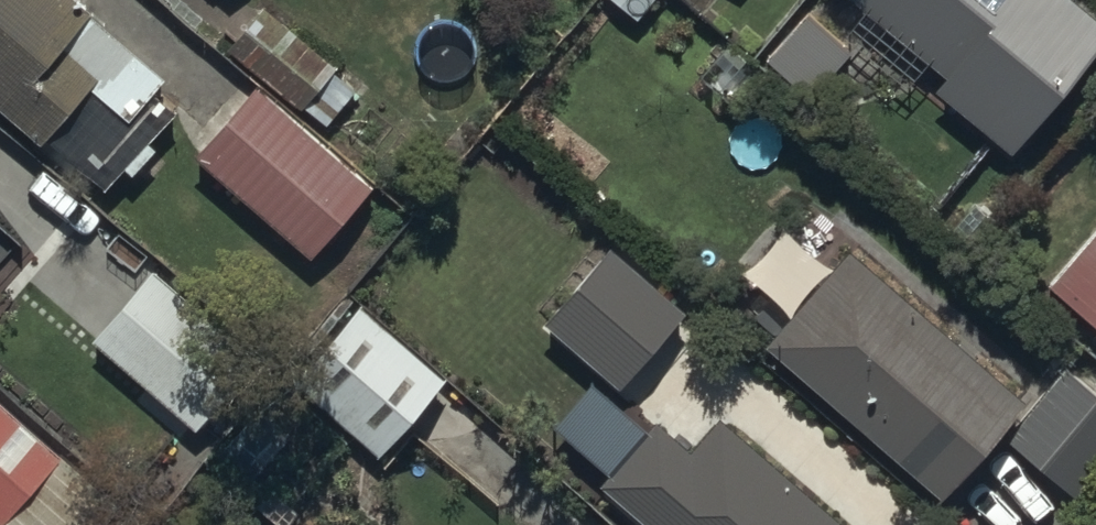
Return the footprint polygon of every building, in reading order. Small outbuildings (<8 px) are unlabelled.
[(41,149),(88,94),(124,125),(162,82),(79,10),(85,3),(82,0),(0,0),(0,113),(41,149)] [(835,14),(1011,162),(1095,61),(1095,16),(1076,0),(847,0),(835,14)] [(265,10),(229,52),(300,112),(309,102),(331,121),(352,95),(330,77),(336,70),(265,10)] [(254,91),(197,157),(314,257),(371,191),(254,91)] [(88,212),(29,280),(96,339),(91,344),(194,434),(258,361),(88,212)] [(1045,287),(1095,329),(1095,225),(1045,287)] [(607,249),(543,326),(637,403),(701,325),(607,249)] [(774,347),(943,500),(998,439),(1066,501),(1095,468),(1095,392),(1068,367),(1029,410),(857,254),(774,347)] [(445,383),(362,306),(290,384),(373,461),(445,383)] [(61,458),(0,402),(0,524),(61,458)] [(601,486),(646,524),(839,524),(718,421),(690,455),(654,424),(601,486)]
